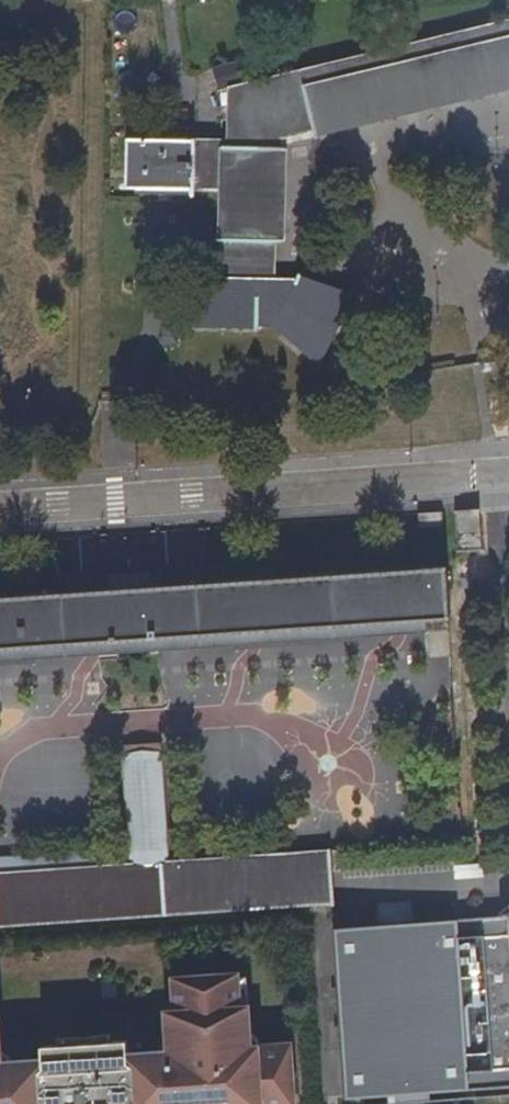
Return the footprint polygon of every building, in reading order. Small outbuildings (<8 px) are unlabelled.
[(230,92),(228,144),(144,144),(143,187),(141,187),(140,191),(143,194),(192,194),(192,199),(196,199),(196,192),(221,192),(219,242),(216,242),(216,245),(221,245),(222,246),(222,281),(190,281),(190,278),(186,278),(185,333),(188,333),(188,327),(252,327),(252,333),(256,333),(256,325),(277,325),(277,332),(317,363),(349,301),(298,282),(299,277),(296,276),(294,283),(274,283),(274,246),(281,246),(281,242),(277,242),(279,153),(284,153),(284,151),(280,151),(280,141),(313,135),(314,142),(318,142),(317,133),(357,124),(358,128),(361,128),(361,124),(402,114),(403,117),(406,117),(405,113),(446,103),(448,107),(451,107),(450,102),(491,92),(492,96),(496,97),(495,91),(508,88),(508,27),(230,92)] [(479,512),(454,514),(456,555),(481,554),(479,512)] [(439,515),(414,517),(414,530),(440,529),(439,515)] [(0,598),(0,659),(32,657),(32,662),(36,662),(36,657),(234,644),(235,649),(238,649),(238,644),(346,636),(347,642),(350,642),(350,636),(427,631),(426,622),(449,621),(445,569),(0,598)] [(120,749),(128,866),(167,864),(159,746),(120,749)] [(330,904),(330,906),(334,906),(331,851),(327,851),(327,854),(167,864),(128,866),(0,875),(0,925),(330,904)] [(347,1099),(508,1090),(508,919),(335,930),(336,933),(339,932),(349,1096),(347,1097),(347,1099)] [(293,1047),(260,1049),(261,1053),(250,1054),(249,1040),(253,1036),(252,1009),(243,1009),(241,977),(176,981),(178,1013),(169,1014),(171,1041),(178,1045),(172,1055),(133,1058),(132,1044),(44,1050),(45,1063),(6,1066),(0,1057),(0,1103),(297,1103),(293,1047)]
